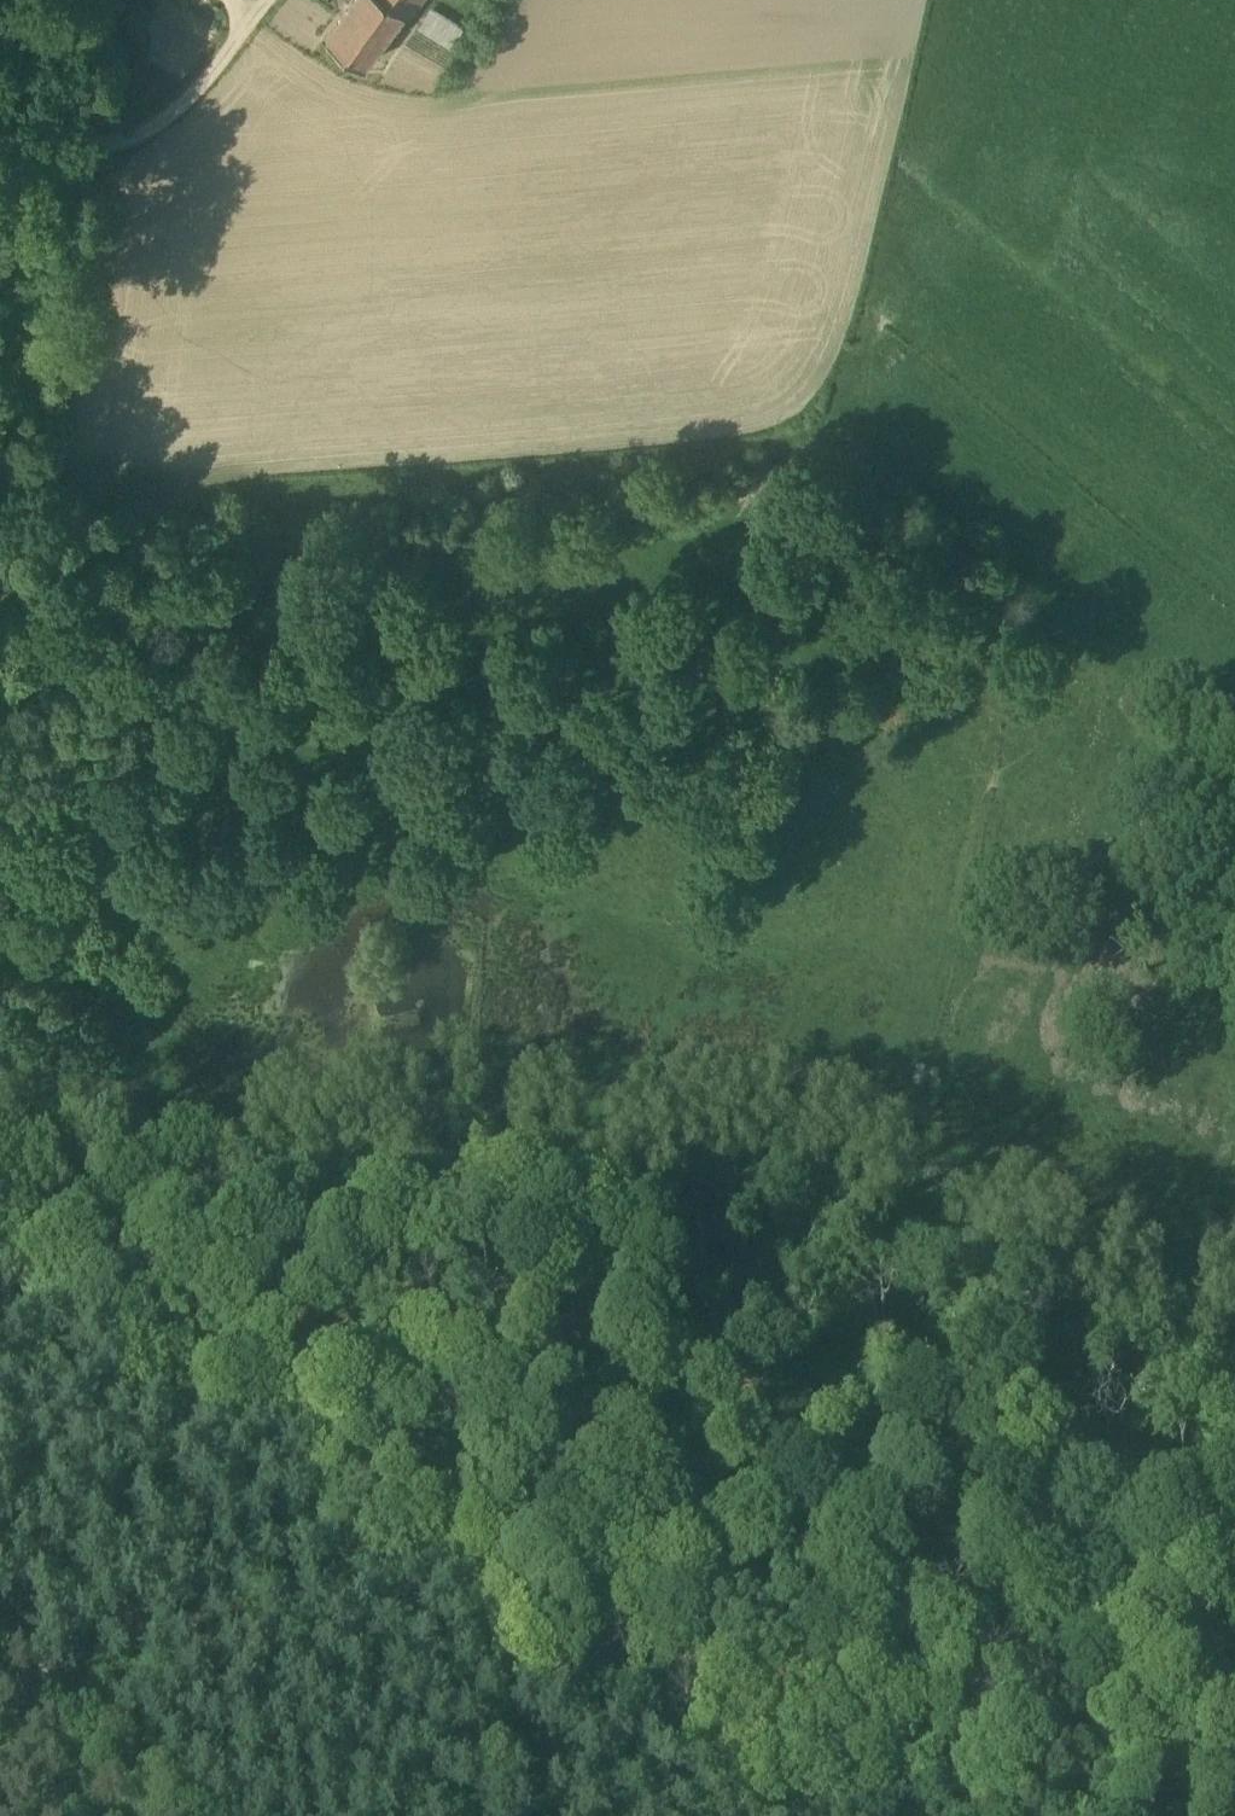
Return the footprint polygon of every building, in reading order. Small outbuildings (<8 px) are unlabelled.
[(327,36),(365,65),(405,13),(410,16),(422,0),(354,0),(327,36)] [(463,26),(429,5),(417,26),(450,47),(463,26)]
